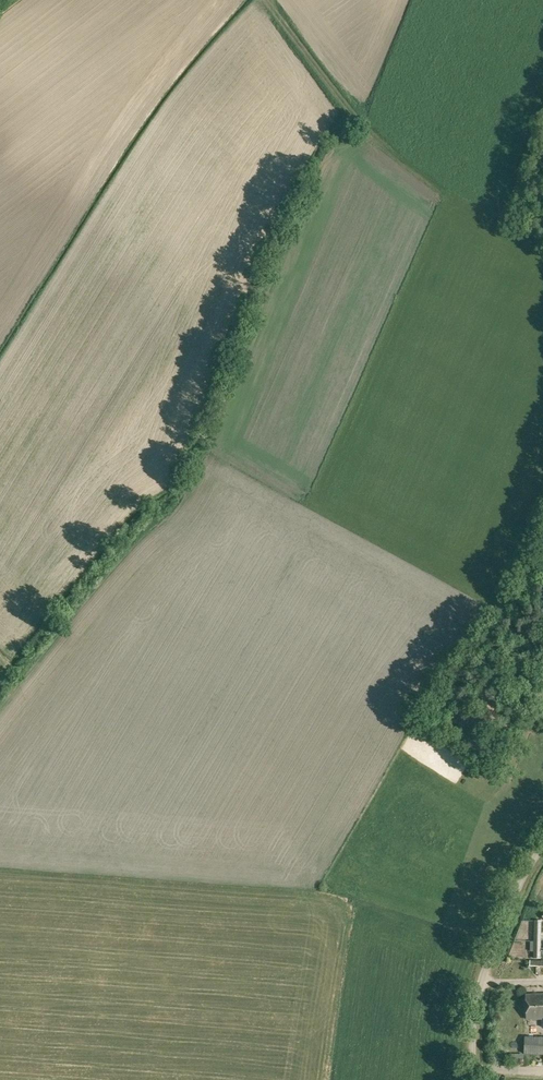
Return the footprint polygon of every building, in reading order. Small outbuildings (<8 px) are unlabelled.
[(526,995),(527,1020),(542,1019),(542,1028),(542,994),(526,995)] [(525,1036),(524,1055),(535,1055),(542,1055),(542,1037),(525,1036)]
